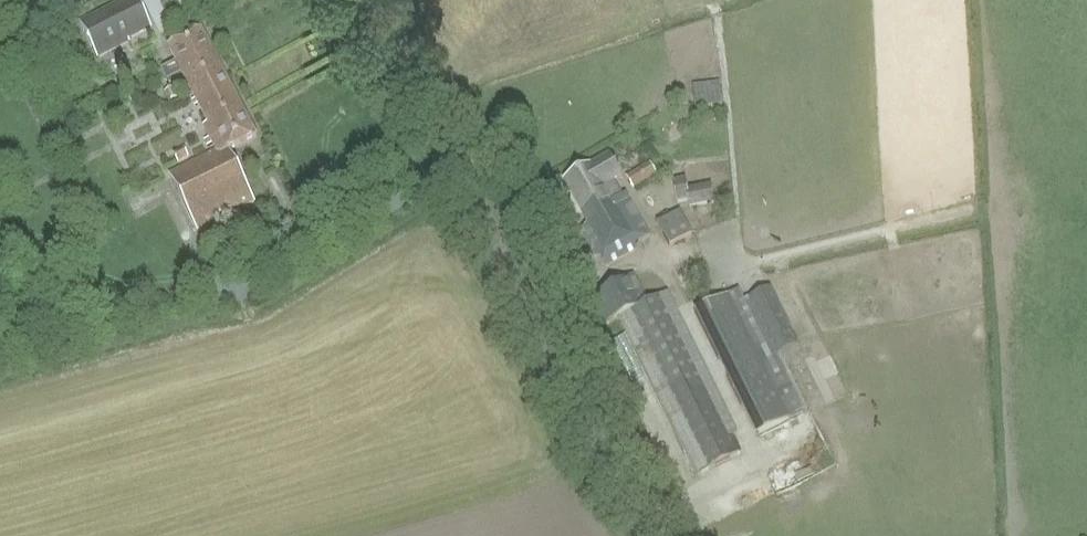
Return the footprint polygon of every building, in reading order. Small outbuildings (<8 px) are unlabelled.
[(134,0),(118,0),(76,22),(95,58),(150,29),(134,0)] [(164,82),(183,72),(209,123),(204,126),(210,138),(204,141),(207,148),(213,144),(216,150),(169,174),(197,230),(255,201),(229,150),(257,136),(202,28),(169,45),(179,64),(159,74),(164,82)] [(720,104),(720,82),(694,85),(696,107),(720,104)] [(173,96),(169,86),(158,91),(163,101),(173,96)] [(178,163),(190,157),(184,147),(173,152),(178,163)] [(623,196),(614,181),(623,176),(611,155),(591,167),(591,166),(566,180),(590,223),(579,230),(594,257),(600,254),(606,265),(637,248),(635,244),(650,236),(627,194),(623,196)] [(658,174),(650,161),(626,177),(634,189),(658,174)] [(704,200),(715,198),(712,179),(669,182),(671,206),(687,206),(687,196),(704,194),(704,200)] [(670,246),(693,233),(680,209),(657,222),(670,246)] [(648,300),(633,270),(590,291),(605,321),(616,315),(695,473),(740,451),(732,435),(737,433),(667,291),(648,300)] [(555,283),(568,306),(587,296),(575,273),(555,283)] [(747,300),(774,354),(798,342),(770,288),(747,300)] [(774,354),(747,300),(745,301),(738,289),(727,295),(695,311),(757,433),(802,410),(774,354)]
